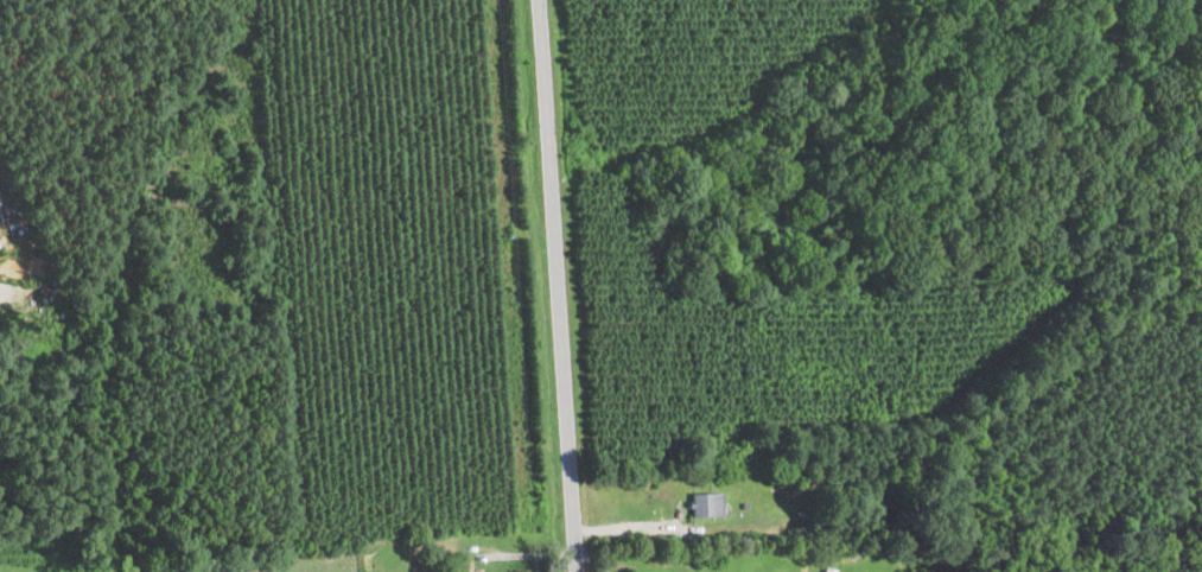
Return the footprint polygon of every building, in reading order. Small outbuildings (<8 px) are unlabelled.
[(692,515),(723,515),(721,491),(692,491),(692,515)] [(471,567),(470,558),(459,559),(461,571),(481,571),(481,566),(471,567)]
